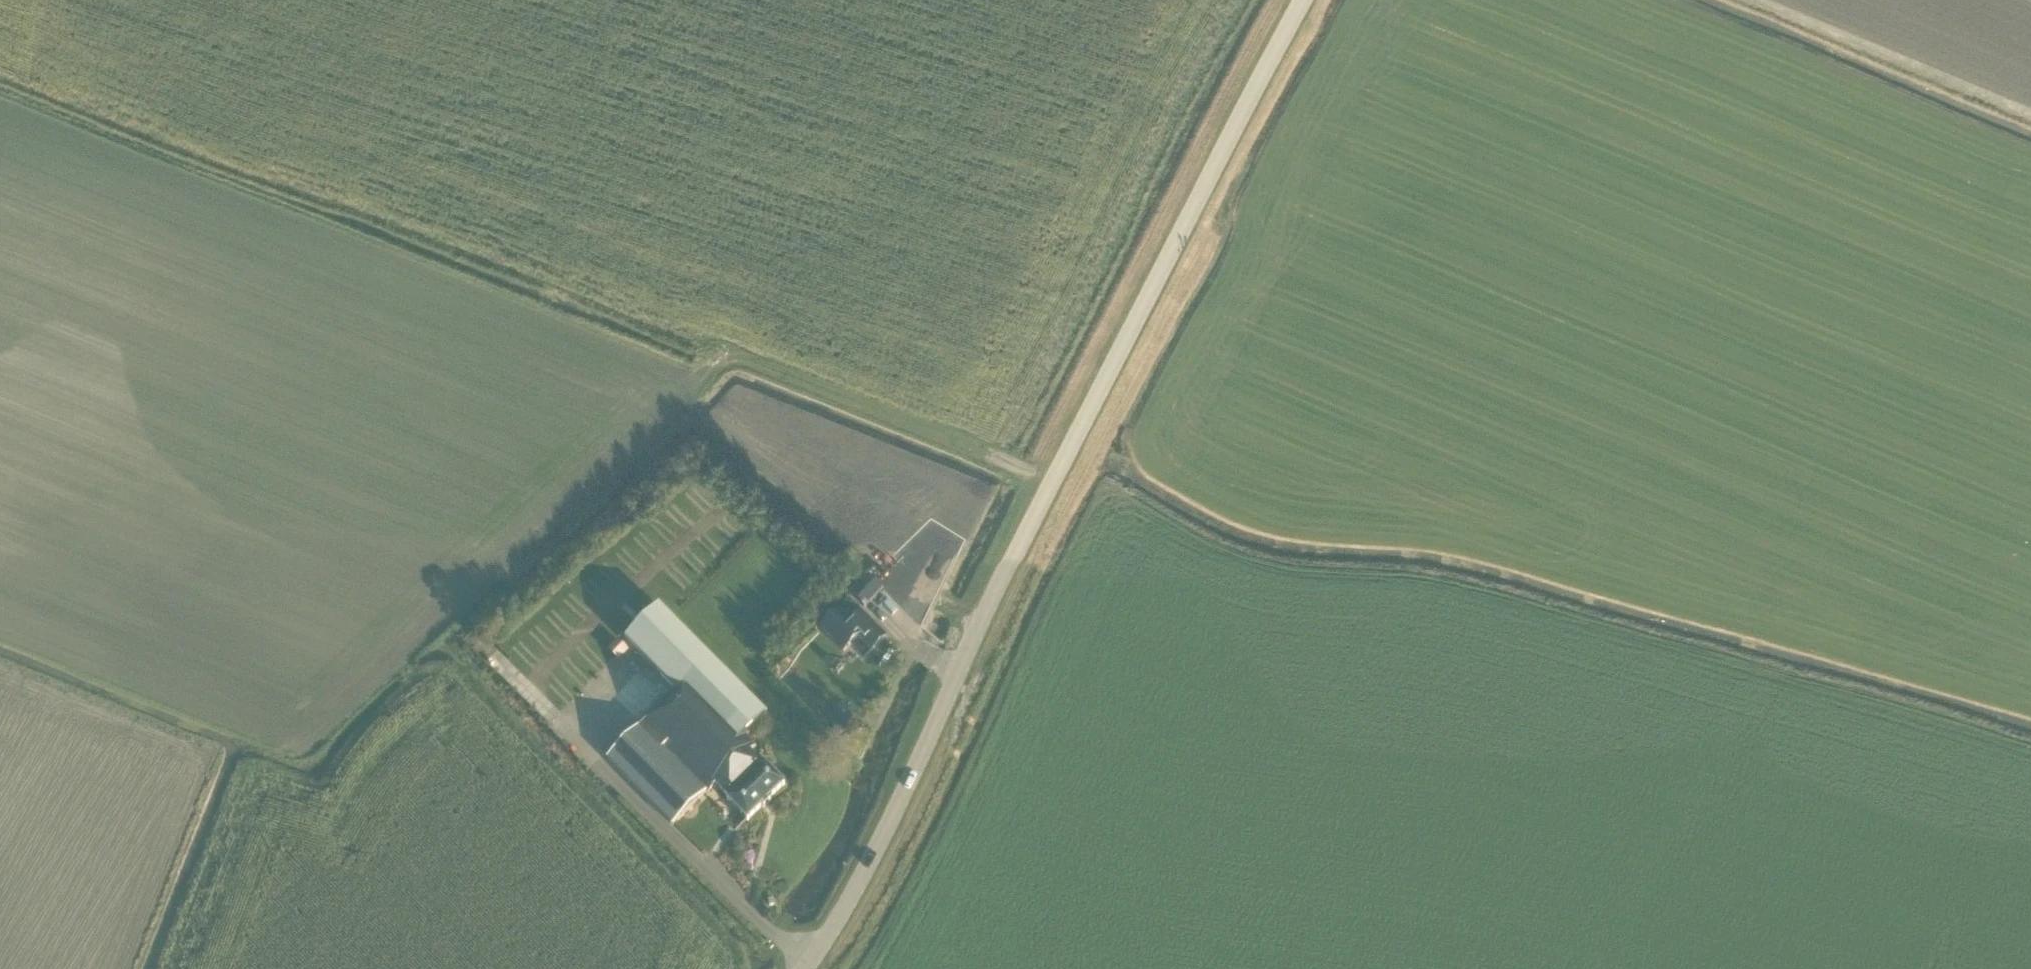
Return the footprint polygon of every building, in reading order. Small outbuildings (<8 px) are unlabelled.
[(852,595),(866,609),(884,592),(871,578),(852,595)] [(871,653),(886,639),(852,605),(841,616),(838,613),(821,630),(843,653),(858,639),(871,653)] [(767,717),(659,609),(625,643),(676,694),(641,729),(607,761),(673,827),(706,794),(705,793),(662,750),(664,748),(709,794),(716,787),(729,801),(727,802),(748,824),(762,810),(763,810),(771,803),(770,802),(784,787),(764,766),(762,768),(749,754),(755,749),(745,738),(767,717)] [(616,660),(626,649),(618,641),(608,651),(616,660)]
